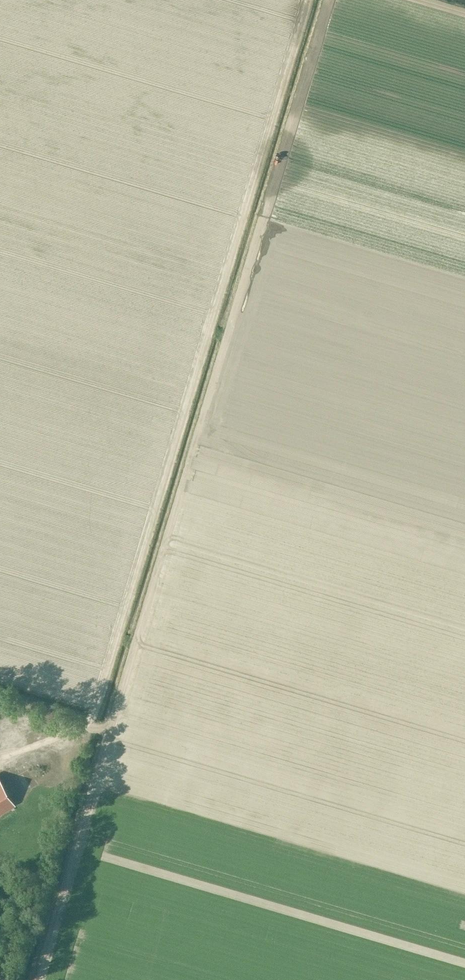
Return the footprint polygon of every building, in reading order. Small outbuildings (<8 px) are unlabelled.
[(15,805),(0,780),(0,813),(15,805)]
